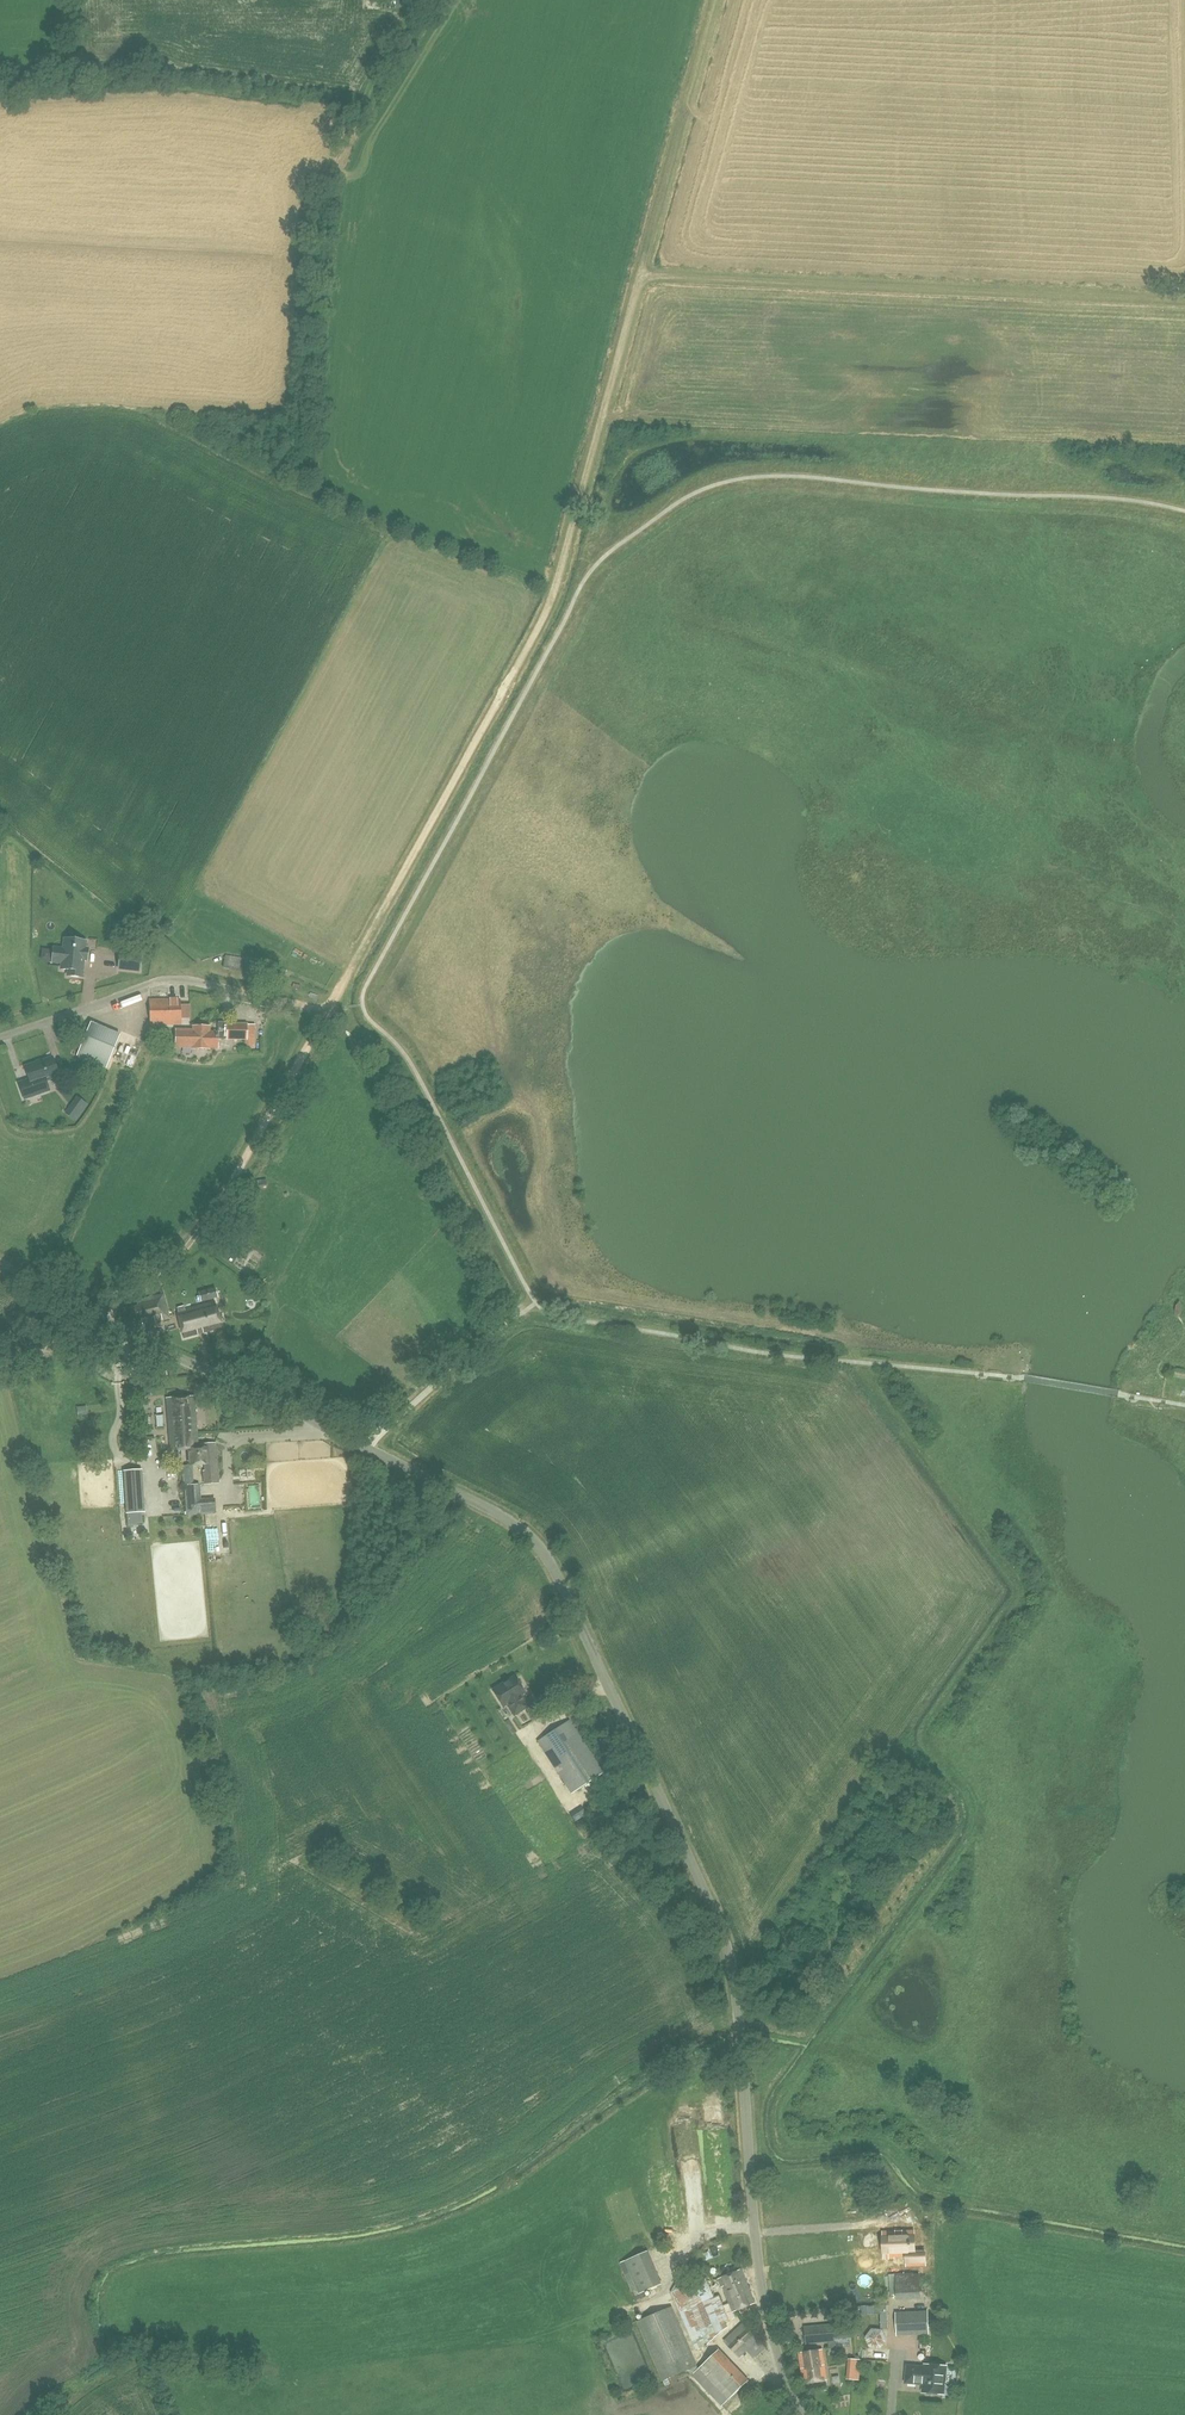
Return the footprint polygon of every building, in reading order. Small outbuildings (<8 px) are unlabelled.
[(63,964),(63,971),(82,972),(83,953),(84,953),(85,940),(81,939),(81,928),(43,925),(42,939),(25,938),(25,954),(41,955),(41,964),(63,964)] [(133,947),(134,935),(119,934),(118,946),(133,947)] [(141,956),(120,953),(119,968),(139,971),(141,956)] [(242,971),(245,958),(225,955),(223,967),(242,971)] [(150,1024),(181,1023),(180,998),(150,999),(150,1024)] [(255,1049),(255,1038),(247,1038),(248,1023),(227,1022),(226,1039),(245,1040),(245,1049),(255,1049)] [(106,1067),(119,1034),(91,1023),(77,1056),(106,1067)] [(176,1046),(193,1047),(193,1048),(209,1048),(209,1047),(217,1047),(218,1032),(209,1032),(209,1026),(193,1026),(193,1031),(188,1031),(188,1029),(176,1029),(176,1046)] [(24,1099),(49,1090),(46,1080),(59,1075),(52,1057),(25,1067),(29,1080),(19,1083),(24,1099)] [(77,1096),(65,1113),(76,1121),(88,1104),(77,1096)] [(201,1302),(218,1297),(215,1287),(199,1292),(201,1302)] [(164,1293),(163,1293),(137,1299),(138,1305),(131,1307),(134,1319),(141,1317),(142,1323),(155,1320),(154,1316),(161,1314),(162,1319),(170,1317),(164,1293)] [(184,1338),(222,1328),(215,1301),(177,1311),(184,1338)] [(197,1433),(195,1396),(167,1397),(170,1450),(181,1449),(180,1432),(185,1432),(185,1433),(186,1433),(186,1435),(191,1435),(191,1433),(197,1433)] [(180,1432),(181,1449),(188,1449),(189,1465),(204,1464),(205,1471),(203,1471),(203,1476),(218,1475),(215,1443),(201,1444),(201,1448),(198,1448),(197,1433),(191,1433),(191,1435),(186,1435),(186,1433),(185,1433),(185,1432),(180,1432)] [(127,1514),(145,1513),(142,1469),(125,1471),(126,1477),(125,1477),(127,1514)] [(186,1515),(202,1514),(215,1513),(215,1498),(201,1499),(200,1484),(184,1485),(186,1515)] [(270,1509),(269,1494),(257,1495),(258,1510),(270,1509)] [(250,1513),(249,1504),(228,1504),(228,1514),(250,1513)] [(170,1537),(181,1536),(180,1528),(169,1528),(170,1537)] [(526,1708),(519,1696),(524,1693),(523,1690),(523,1688),(521,1685),(519,1684),(513,1676),(492,1690),(503,1706),(507,1704),(514,1715),(526,1708)] [(572,1793),(603,1773),(569,1720),(538,1740),(572,1793)] [(913,2232),(886,2232),(886,2254),(913,2253),(913,2232)] [(627,2259),(638,2295),(667,2286),(656,2250),(627,2259)] [(726,2296),(749,2286),(742,2268),(718,2278),(721,2287),(722,2286),(726,2296)] [(714,2298),(706,2279),(673,2293),(696,2349),(709,2344),(728,2326),(726,2322),(729,2320),(719,2296),(714,2298)] [(926,2298),(926,2290),(922,2290),(922,2283),(899,2284),(900,2300),(926,2298)] [(733,2312),(755,2303),(749,2286),(726,2296),(733,2312)] [(699,2369),(697,2366),(672,2307),(638,2321),(663,2380),(688,2369),(693,2374),(722,2405),(749,2380),(719,2350),(699,2369)] [(898,2334),(928,2333),(928,2313),(897,2314),(898,2334)] [(755,2359),(766,2347),(758,2339),(759,2339),(744,2323),(724,2342),(739,2357),(746,2351),(755,2359)] [(870,2327),(877,2351),(891,2347),(884,2323),(870,2327)] [(806,2343),(828,2341),(829,2348),(851,2346),(850,2339),(849,2324),(805,2328),(806,2343)] [(804,2383),(828,2379),(823,2349),(799,2353),(804,2383)] [(848,2359),(847,2379),(860,2380),(861,2359),(861,2357),(859,2355),(854,2355),(854,2359),(848,2359)] [(945,2375),(946,2366),(925,2364),(925,2367),(907,2365),(905,2382),(924,2384),(923,2392),(925,2392),(927,2394),(931,2394),(933,2392),(943,2393),(944,2374),(945,2375)]
